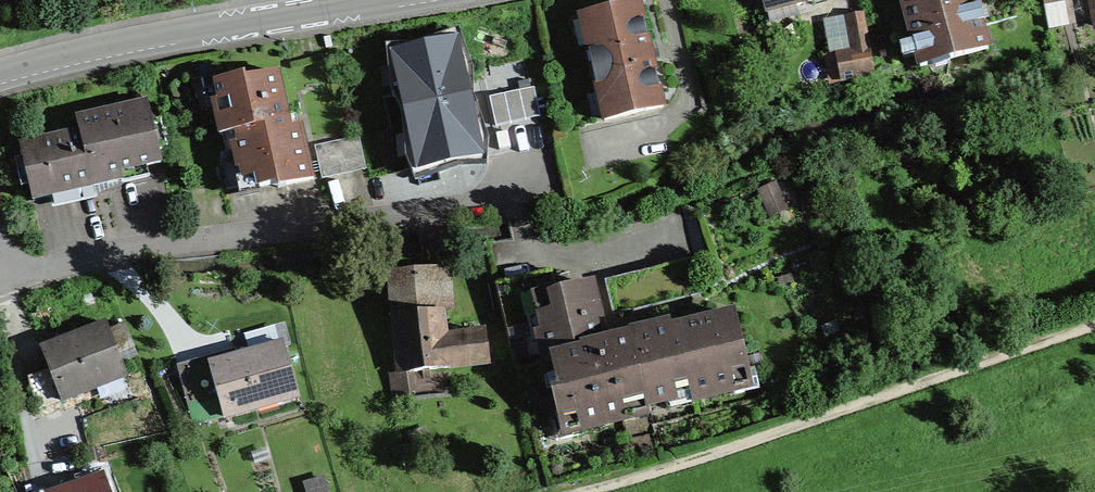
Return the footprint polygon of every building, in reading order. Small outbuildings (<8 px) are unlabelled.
[(770,23),(799,15),(796,4),(812,0),(764,0),(770,23)] [(974,0),(911,0),(903,2),(919,60),(986,41),(981,23),(985,22),(981,6),(977,7),(974,0)] [(662,109),(638,4),(582,16),(597,84),(605,122),(662,109)] [(846,17),(852,47),(870,44),(864,14),(846,17)] [(462,37),(391,51),(416,175),(487,161),(462,37)] [(870,45),(838,52),(840,64),(873,58),(870,45)] [(873,58),(840,64),(843,82),(876,76),(873,58)] [(219,101),(214,102),(220,135),(237,132),(290,122),(280,73),(250,79),(250,84),(246,84),(244,76),(215,82),(219,101)] [(578,128),(605,122),(597,84),(570,90),(578,128)] [(535,87),(489,98),(496,128),(542,117),(535,87)] [(148,102),(77,118),(80,131),(93,187),(123,180),(121,172),(162,163),(148,102)] [(290,122),(237,132),(239,145),(233,146),(235,158),(222,161),(227,191),(251,186),(251,190),(278,184),(278,188),(314,181),(304,127),(291,130),(290,122)] [(33,201),(93,187),(80,131),(21,145),(33,201)] [(359,139),(316,147),(323,180),(365,171),(359,139)] [(545,320),(596,307),(590,284),(557,292),(551,270),(494,285),(517,371),(547,364),(540,334),(548,332),(545,320)] [(391,276),(395,317),(443,312),(438,271),(391,276)] [(649,406),(648,404),(633,342),(600,351),(593,322),(599,320),(596,307),(545,320),(548,332),(540,334),(547,364),(555,362),(562,389),(555,391),(562,421),(569,419),(573,433),(627,419),(626,412),(649,406)] [(443,312),(395,317),(401,373),(408,372),(491,365),(484,334),(445,338),(443,312)] [(734,385),(751,381),(735,317),(671,332),(670,326),(632,335),(633,342),(648,404),(692,394),(693,400),(736,390),(734,385)] [(106,325),(42,349),(50,369),(62,400),(126,376),(106,325)] [(283,343),(210,364),(225,418),(235,415),(299,397),(283,343)] [(195,426),(225,418),(210,364),(179,372),(195,426)] [(50,369),(28,378),(34,411),(62,400),(50,369)] [(401,373),(393,374),(395,401),(411,399),(408,372),(401,373)] [(63,491),(109,491),(104,477),(63,491)] [(324,477),(301,484),(304,491),(329,491),(324,477)]
